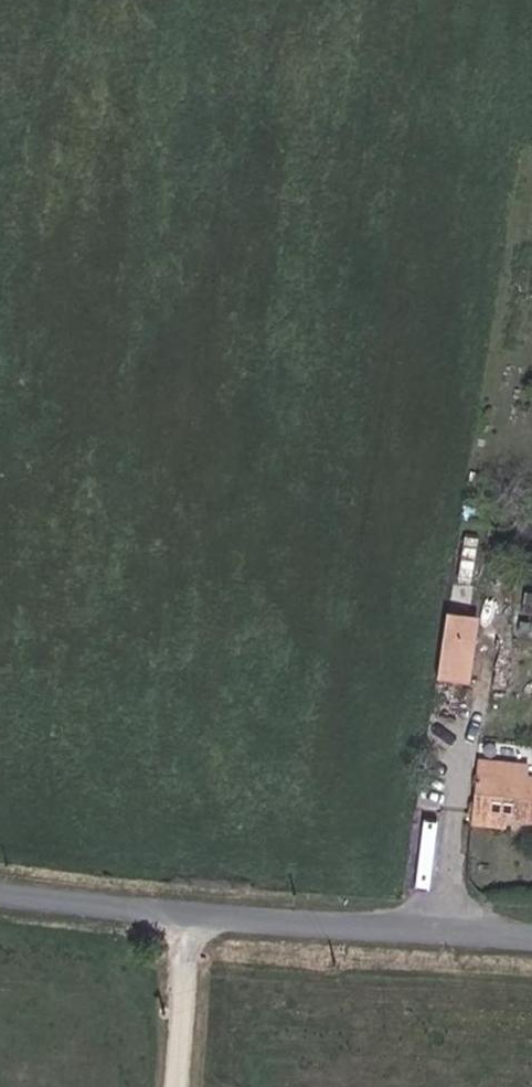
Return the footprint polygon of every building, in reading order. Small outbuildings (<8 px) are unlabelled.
[(447,610),(441,678),(474,681),(481,613),(447,610)] [(478,766),(474,823),(531,828),(531,787),(531,776),(531,770),(478,766)]
